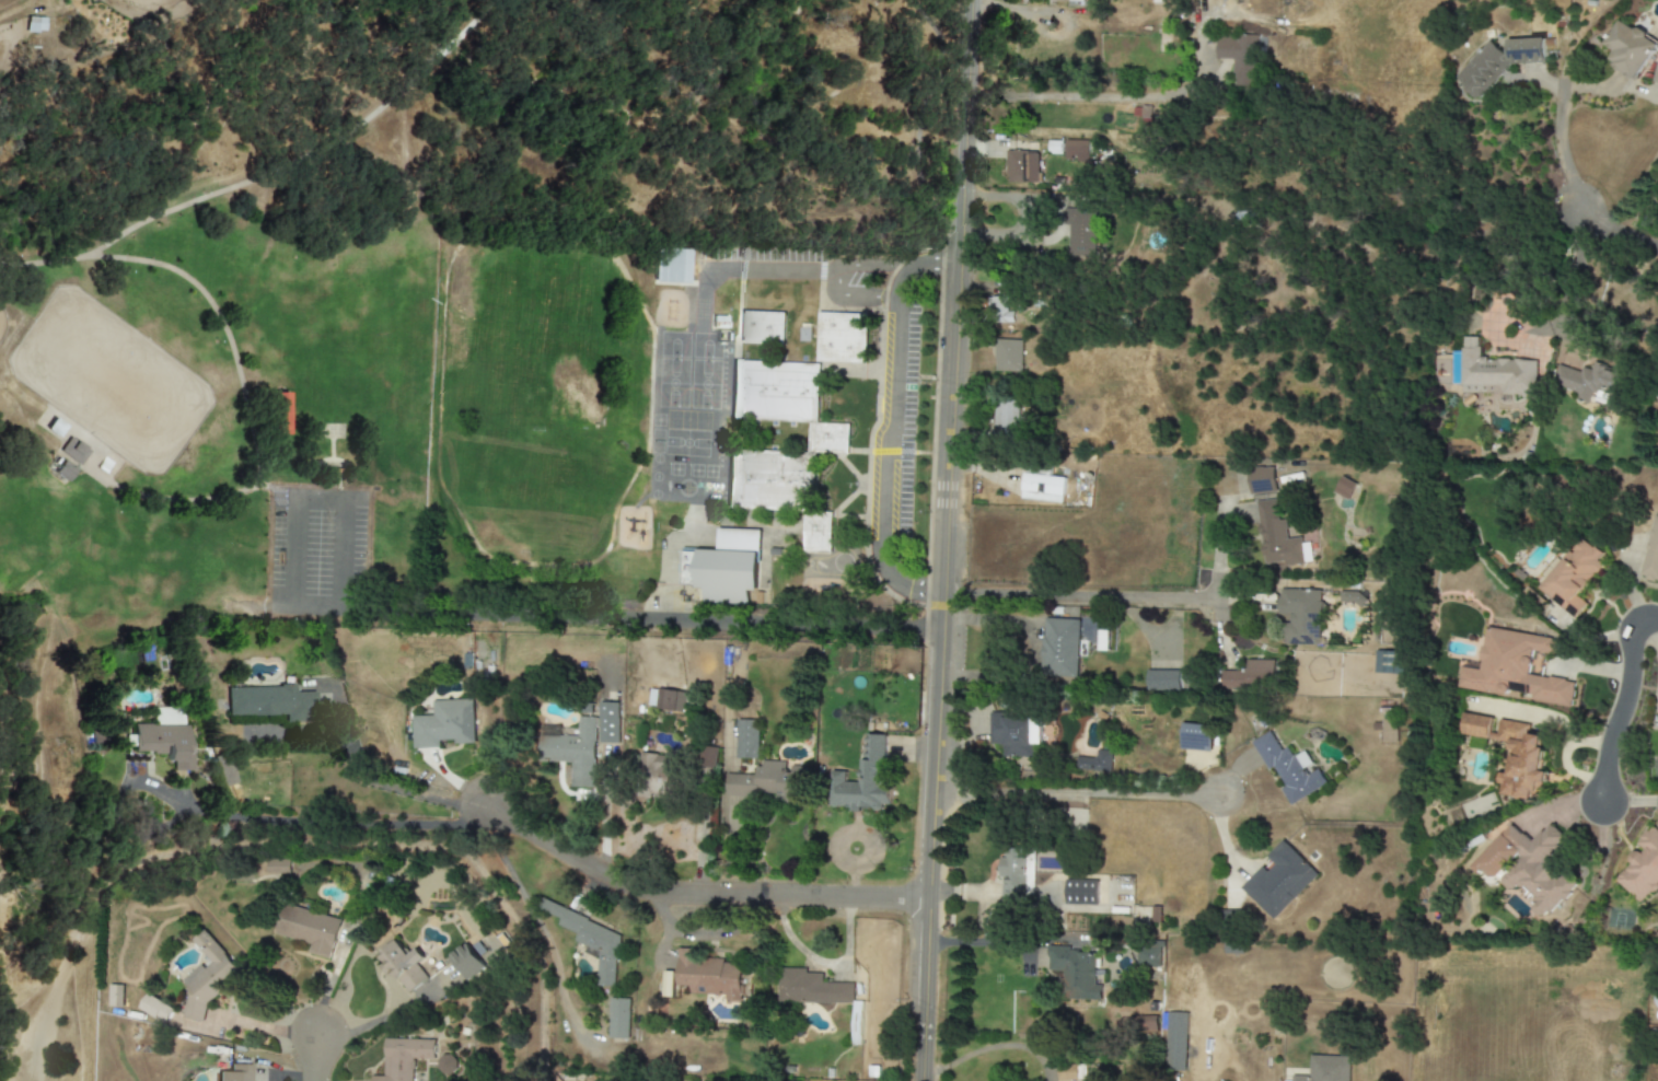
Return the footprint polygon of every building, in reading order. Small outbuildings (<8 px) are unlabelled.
[(26,14),(24,31),(36,32),(36,28),(44,30),(45,23),(45,15),(26,14)] [(1620,19),(1604,44),(1614,51),(1607,63),(1635,80),(1657,44),(1657,43),(1620,19)] [(1255,87),(1255,64),(1263,64),(1263,36),(1215,35),(1215,59),(1233,59),(1232,86),(1255,87)] [(1544,62),(1543,38),(1505,40),(1506,56),(1488,40),(1460,73),(1461,88),(1474,98),(1479,98),(1508,64),(1544,62)] [(1089,140),(1065,140),(1064,160),(1088,161),(1089,140)] [(1038,183),(1039,152),(1007,151),(1007,182),(1038,183)] [(1094,259),(1095,209),(1069,209),(1068,258),(1094,259)] [(653,283),(687,284),(688,250),(654,249),(653,283)] [(1007,297),(989,297),(989,322),(1013,322),(1013,312),(1007,312),(1007,297)] [(740,344),(784,345),(785,312),(740,311),(740,344)] [(868,314),(818,312),(817,362),(866,363),(868,314)] [(800,341),(811,341),(811,328),(800,327),(800,341)] [(1536,395),(1537,360),(1479,359),(1479,338),(1462,337),(1462,354),(1452,354),(1452,384),(1461,384),(1461,393),(1536,395)] [(995,370),(1022,371),(1022,343),(996,342),(995,370)] [(820,364),(732,360),(730,420),(809,423),(808,453),(728,450),(726,508),(804,511),(803,552),(831,553),(832,512),(814,511),(816,453),(848,454),(850,424),(817,423),(820,364)] [(1557,365),(1550,390),(1591,402),(1617,410),(1628,373),(1594,363),(1592,370),(1582,367),(1581,372),(1557,365)] [(270,435),(288,435),(287,393),(269,394),(270,435)] [(1018,421),(1019,400),(993,399),(993,443),(1018,443),(1018,431),(1025,431),(1025,421),(1018,421)] [(45,430),(56,438),(64,426),(53,418),(45,430)] [(89,452),(69,437),(59,450),(79,465),(89,452)] [(64,483),(75,471),(66,463),(69,459),(59,451),(46,467),(64,483)] [(1251,495),(1277,492),(1273,464),(1247,468),(1251,495)] [(1062,504),(1066,479),(1024,472),(1020,498),(1062,504)] [(1333,492),(1347,501),(1356,485),(1342,477),(1333,492)] [(1313,562),(1311,543),(1303,544),(1302,537),(1288,539),(1286,519),(1278,520),(1276,500),(1256,502),(1264,568),(1313,562)] [(760,530),(718,528),(717,551),(683,549),(681,586),(704,587),(703,603),(747,605),(748,591),(757,592),(760,530)] [(1538,589),(1574,618),(1586,603),(1577,596),(1602,565),(1597,560),(1602,554),(1580,537),(1538,589)] [(1322,645),(1321,590),(1279,590),(1279,616),(1291,616),(1291,626),(1285,627),(1285,645),(1322,645)] [(1040,677),(1077,678),(1079,619),(1042,618),(1040,677)] [(1458,688),(1507,696),(1508,690),(1531,694),(1530,700),(1570,707),(1574,682),(1529,674),(1533,651),(1555,655),(1558,640),(1487,628),(1480,665),(1462,662),(1458,688)] [(1374,673),(1395,674),(1395,651),(1375,651),(1374,673)] [(1274,661),(1247,660),(1247,671),(1222,671),(1222,687),(1274,687),(1274,661)] [(1188,670),(1147,671),(1147,692),(1189,691),(1188,670)] [(220,686),(280,686),(280,676),(292,676),(292,683),(299,690),(315,690),(314,722),(220,721),(220,686)] [(685,692),(650,688),(648,708),(683,711),(685,692)] [(433,697),(434,712),(411,713),(414,748),(477,744),(474,694),(433,697)] [(619,703),(599,702),(598,743),(618,744),(619,703)] [(989,744),(1000,745),(1000,756),(1033,756),(1033,744),(1041,744),(1041,719),(1013,719),(1013,713),(989,713),(989,744)] [(1459,734),(1510,742),(1508,755),(1513,756),(1510,774),(1501,773),(1499,784),(1503,785),(1502,795),(1535,800),(1537,782),(1547,784),(1549,772),(1542,771),(1546,748),(1542,747),(1544,736),(1528,734),(1530,726),(1492,720),(1492,717),(1463,713),(1459,734)] [(541,734),(540,763),(594,764),(595,717),(580,717),(580,735),(541,734)] [(1396,743),(1396,719),(1382,719),(1382,743),(1396,743)] [(759,759),(760,720),(737,720),(737,759),(759,759)] [(134,723),(134,749),(158,749),(159,752),(165,752),(165,760),(171,760),(171,770),(194,770),(193,748),(188,748),(188,723),(134,723)] [(1212,725),(1183,724),(1182,750),(1211,751),(1212,725)] [(1290,805),(1327,785),(1319,769),(1308,775),(1304,768),(1312,764),(1305,751),(1293,757),(1288,747),(1281,751),(1271,731),(1252,742),(1268,771),(1275,767),(1285,786),(1280,789),(1290,805)] [(885,735),(867,734),(867,760),(857,760),(857,782),(846,782),(846,772),(832,772),(831,809),(883,810),(883,805),(891,805),(892,786),(884,786),(885,735)] [(716,747),(702,748),(703,768),(717,767),(716,747)] [(1074,769),(1109,773),(1112,752),(1097,750),(1096,758),(1076,755),(1074,769)] [(803,801),(805,766),(791,766),(790,772),(785,772),(785,762),(759,760),(758,775),(734,774),(733,796),(803,801)] [(236,783),(230,764),(217,768),(223,788),(236,783)] [(1530,841),(1525,834),(1508,824),(1496,845),(1478,858),(1473,867),(1479,876),(1484,872),(1514,889),(1519,885),(1527,890),(1535,901),(1530,910),(1542,917),(1557,906),(1557,905),(1569,895),(1576,884),(1572,879),(1562,873),(1549,857),(1555,853),(1564,837),(1558,829),(1551,825),(1530,841)] [(1653,826),(1637,843),(1643,849),(1615,878),(1641,903),(1657,885),(1657,830),(1653,826)] [(1318,874),(1284,841),(1268,857),(1271,860),(1243,890),(1274,920),(1318,874)] [(1098,905),(1099,881),(1066,879),(1065,904),(1098,905)] [(283,899),(273,932),(310,944),(306,953),(328,960),(341,918),(283,899)] [(615,987),(616,966),(619,958),(620,933),(545,902),(542,910),(560,918),(560,927),(576,933),(576,942),(589,947),(599,951),(597,986),(615,987)] [(190,938),(204,925),(244,969),(206,1003),(201,1020),(182,1014),(187,996),(182,989),(212,962),(190,938)] [(397,938),(380,950),(409,991),(427,979),(397,938)] [(1137,966),(1162,966),(1161,940),(1137,940),(1137,966)] [(467,942),(450,956),(469,980),(487,966),(467,942)] [(740,1001),(741,964),(724,963),(724,959),(696,959),(696,949),(678,949),(677,986),(689,987),(689,994),(724,995),(724,1001),(740,1001)] [(1100,1001),(1101,985),(1095,985),(1095,967),(1099,967),(1099,951),(1049,950),(1049,970),(1064,971),(1064,1000),(1100,1001)] [(853,983),(823,983),(823,973),(807,973),(807,968),(779,968),(779,1003),(853,1004),(853,983)] [(673,972),(664,971),(663,997),(672,997),(673,972)] [(109,983),(109,1004),(123,1006),(124,983),(109,983)] [(150,991),(139,1007),(156,1019),(159,1015),(167,1021),(175,1008),(150,991)] [(628,1039),(629,999),(610,998),(609,1038),(628,1039)] [(852,1045),(860,1045),(861,1002),(852,1002),(852,1045)] [(1188,1013),(1168,1013),(1166,1072),(1186,1073),(1188,1013)] [(1158,1016),(1129,1017),(1129,1032),(1158,1032),(1158,1016)] [(385,1073),(372,1074),(372,1080),(425,1080),(425,1063),(437,1063),(436,1037),(384,1038),(385,1073)] [(455,1073),(455,1056),(438,1055),(438,1073),(455,1073)] [(1310,1056),(1309,1076),(1292,1076),(1292,1080),(1349,1080),(1350,1056),(1310,1056)] [(229,1070),(218,1070),(218,1080),(251,1080),(251,1063),(229,1063),(229,1070)] [(1076,1067),(1058,1068),(1058,1080),(1077,1080),(1076,1067)]
